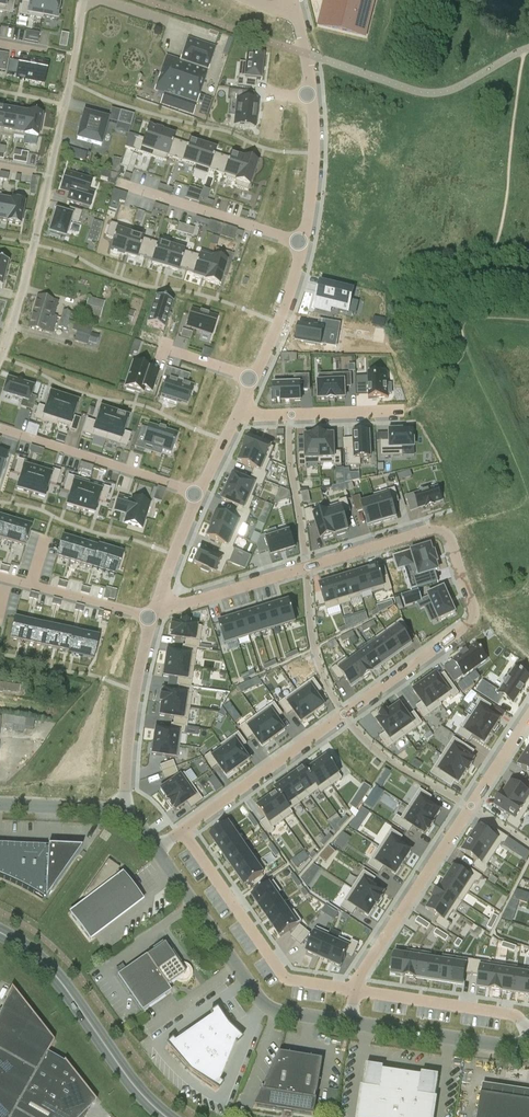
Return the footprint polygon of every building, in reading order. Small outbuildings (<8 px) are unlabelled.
[(12,15),(14,2),(7,0),(0,0),(0,13),(12,15)] [(29,4),(22,3),(20,16),(42,20),(43,17),(42,17),(45,0),(30,0),(29,4)] [(42,17),(43,17),(57,20),(61,0),(45,0),(42,17)] [(319,25),(365,36),(374,0),(325,0),(319,25)] [(36,44),(39,33),(25,30),(23,41),(36,44)] [(66,49),(69,35),(61,34),(59,48),(66,49)] [(167,57),(156,90),(167,93),(163,105),(192,115),(215,49),(188,39),(180,62),(167,57)] [(238,77),(237,86),(251,88),(252,79),(260,80),(263,56),(247,54),(244,77),(238,77)] [(20,58),(19,63),(9,61),(6,73),(17,75),(16,78),(41,82),(44,63),(20,58)] [(229,91),(228,99),(237,100),(235,126),(254,128),(257,102),(242,100),(243,93),(229,91)] [(212,100),(204,97),(201,105),(199,113),(207,115),(212,100)] [(17,112),(5,110),(1,136),(13,138),(13,136),(17,112)] [(28,114),(17,112),(13,136),(25,138),(25,136),(29,115),(28,114)] [(120,112),(117,124),(131,127),(134,115),(120,112)] [(29,115),(25,136),(38,138),(41,116),(28,114),(29,115)] [(79,131),(77,140),(101,146),(108,120),(84,114),(82,122),(80,122),(78,131),(79,131)] [(136,137),(132,150),(153,157),(161,132),(162,133),(162,131),(149,127),(145,137),(144,139),(145,139),(144,139),(136,137)] [(161,132),(153,157),(166,162),(168,157),(175,159),(181,142),(173,140),(174,137),(162,133),(161,132)] [(181,142),(175,159),(195,166),(196,166),(202,146),(189,142),(188,145),(181,142)] [(195,166),(194,171),(207,175),(209,170),(216,173),(222,156),(214,154),(215,150),(202,146),(196,166),(195,166)] [(69,147),(66,155),(84,161),(86,153),(69,147)] [(21,152),(20,157),(19,163),(26,164),(28,153),(21,152)] [(222,156),(216,173),(224,175),(223,178),(236,182),(243,160),(230,156),(229,159),(222,156)] [(236,182),(234,187),(247,191),(257,163),(243,158),(243,160),(236,182)] [(102,171),(100,177),(108,179),(107,181),(115,184),(117,175),(102,171)] [(66,173),(60,191),(69,194),(67,201),(89,208),(94,194),(88,192),(92,181),(66,173)] [(31,176),(28,193),(36,195),(39,178),(31,176)] [(127,195),(113,191),(111,199),(124,203),(125,200),(127,195)] [(7,222),(7,223),(20,225),(25,198),(12,196),(11,202),(7,222)] [(0,200),(0,221),(7,222),(11,202),(0,200)] [(52,226),(49,233),(50,234),(50,236),(59,239),(60,237),(65,238),(70,222),(78,225),(82,212),(69,208),(67,215),(56,211),(54,219),(53,219),(51,225),(52,226)] [(100,231),(102,224),(93,221),(91,228),(100,231)] [(110,223),(106,237),(114,239),(114,240),(113,240),(112,241),(113,242),(110,252),(123,256),(124,255),(123,255),(131,230),(110,223)] [(185,235),(192,237),(194,229),(188,227),(185,235)] [(131,230),(123,255),(124,255),(136,259),(137,256),(145,258),(150,241),(143,239),(144,234),(131,230)] [(150,241),(145,258),(152,261),(151,264),(165,268),(172,245),(171,245),(159,241),(158,244),(150,241)] [(172,245),(165,268),(178,272),(179,269),(186,271),(191,255),(184,252),(185,247),(172,243),(171,245),(172,245)] [(191,255),(186,271),(194,273),(193,277),(206,280),(206,281),(212,261),(211,261),(191,255)] [(206,280),(205,282),(219,286),(226,262),(212,258),(211,261),(212,261),(206,281),(206,280)] [(2,288),(8,263),(0,261),(0,288),(2,288)] [(317,297),(314,310),(329,313),(330,309),(331,307),(338,309),(337,311),(347,313),(352,292),(320,284),(318,291),(320,292),(319,298),(317,297)] [(38,296),(34,311),(54,317),(58,302),(38,296)] [(89,298),(84,314),(100,318),(105,302),(89,298)] [(155,298),(147,326),(164,331),(172,304),(155,298)] [(192,310),(186,328),(211,335),(217,318),(192,310)] [(34,311),(29,328),(44,332),(52,334),(57,317),(54,317),(34,311)] [(63,311),(61,319),(70,321),(72,313),(63,311)] [(61,319),(58,328),(67,330),(70,321),(61,319)] [(328,331),(339,333),(341,324),(319,320),(318,329),(300,326),(299,329),(297,329),(296,337),(298,337),(297,341),(306,343),(306,345),(315,346),(315,344),(326,346),(328,331)] [(75,323),(73,332),(77,333),(75,342),(88,346),(93,328),(75,323)] [(182,330),(180,337),(190,340),(192,333),(182,330)] [(133,363),(125,387),(127,388),(126,390),(134,393),(135,390),(143,393),(144,390),(152,392),(158,373),(151,371),(151,370),(133,363)] [(167,380),(161,396),(169,399),(169,401),(175,403),(176,401),(187,405),(192,387),(175,381),(177,375),(177,374),(167,371),(165,370),(163,379),(167,380)] [(369,375),(368,375),(369,399),(388,399),(388,395),(391,395),(391,385),(388,385),(387,374),(381,374),(381,371),(368,371),(369,375)] [(274,393),(272,393),(272,401),(274,401),(274,403),(276,403),(276,404),(277,404),(277,403),(280,402),(280,404),(281,404),(281,403),(301,402),(300,391),(310,390),(309,375),(294,376),(294,384),(274,385),(274,393)] [(333,382),(318,383),(318,400),(327,400),(327,401),(336,400),(345,399),(344,388),(351,388),(350,375),(333,375),(333,382)] [(8,380),(3,395),(22,401),(20,407),(32,411),(36,398),(30,396),(33,388),(22,385),(23,384),(17,382),(16,383),(8,380)] [(38,406),(34,419),(56,426),(56,423),(64,398),(50,394),(46,409),(38,406)] [(64,398),(56,423),(69,427),(68,430),(76,432),(80,420),(73,417),(78,403),(64,398)] [(87,420),(83,433),(106,441),(114,414),(101,409),(96,423),(87,420)] [(114,414),(106,441),(126,448),(131,435),(123,432),(128,418),(114,414)] [(141,427),(134,448),(144,451),(146,445),(171,453),(176,436),(164,432),(165,430),(164,430),(159,429),(160,428),(159,428),(158,430),(148,427),(148,429),(141,427)] [(390,442),(380,442),(381,458),(402,457),(402,448),(414,448),(413,431),(390,432),(390,442)] [(327,434),(319,435),(320,464),(334,464),(334,467),(342,466),(341,452),(334,452),(334,435),(327,435),(327,434)] [(354,450),(346,450),(346,467),(360,466),(359,459),(370,459),(369,434),(353,434),(354,450)] [(305,453),(298,454),(299,468),(307,468),(307,465),(320,464),(319,435),(311,435),(311,436),(305,436),(305,453)] [(246,439),(243,447),(244,448),(243,450),(244,451),(244,450),(269,461),(269,460),(274,448),(249,437),(248,440),(246,439)] [(8,453),(0,449),(0,481),(8,453)] [(244,451),(239,463),(254,469),(252,476),(265,481),(268,474),(265,473),(271,461),(269,460),(269,461),(244,450),(244,451)] [(18,460),(14,472),(22,475),(17,489),(31,493),(38,469),(25,465),(26,462),(18,460)] [(38,469),(31,493),(44,497),(49,483),(56,485),(60,472),(52,470),(51,472),(38,469)] [(230,480),(226,487),(252,498),(257,486),(262,488),(265,481),(252,476),(249,482),(233,475),(231,480),(230,480)] [(68,476),(64,489),(71,492),(67,506),(81,510),(88,485),(89,485),(89,483),(68,476)] [(88,485),(81,510),(94,514),(98,500),(106,502),(110,489),(102,486),(101,489),(89,485),(88,485)] [(161,503),(166,490),(157,487),(153,500),(161,503)] [(225,495),(222,500),(238,507),(236,513),(249,519),(252,512),(249,511),(255,499),(252,498),(226,487),(223,495),(225,495)] [(281,488),(274,503),(275,504),(291,499),(290,492),(281,488)] [(395,489),(373,495),(375,500),(382,523),(396,519),(392,505),(399,502),(395,489)] [(422,495),(407,500),(411,511),(419,508),(420,511),(426,509),(427,510),(436,507),(435,506),(442,504),(438,490),(429,493),(429,491),(421,493),(422,495)] [(119,497),(115,511),(127,514),(124,524),(142,529),(149,504),(132,499),(131,501),(119,497)] [(360,497),(352,499),(356,513),(363,510),(368,527),(382,523),(375,500),(362,504),(360,497)] [(327,508),(326,508),(335,536),(337,535),(338,536),(345,534),(345,533),(348,532),(343,515),(351,513),(346,499),(338,502),(339,504),(327,508)] [(312,509),(304,511),(306,525),(316,523),(321,540),(335,536),(326,508),(327,508),(326,507),(313,511),(312,509)] [(215,515),(211,523),(213,523),(212,525),(238,537),(243,525),(246,526),(249,519),(236,513),(233,520),(217,513),(216,516),(215,515)] [(260,517),(258,523),(265,526),(268,520),(260,517)] [(7,520),(1,540),(12,543),(18,523),(7,520)] [(18,523),(12,543),(25,547),(31,527),(18,523)] [(265,526),(258,524),(256,530),(262,532),(265,526)] [(212,525),(206,538),(222,545),(220,551),(233,557),(236,550),(233,549),(238,537),(212,525)] [(260,537),(256,545),(259,554),(270,551),(271,557),(294,550),(289,533),(278,536),(276,529),(267,532),(268,534),(260,537)] [(63,538),(57,558),(69,562),(75,542),(63,538)] [(75,542),(69,562),(80,565),(87,545),(75,542)] [(87,545),(80,565),(92,569),(98,549),(97,549),(87,545)] [(417,551),(394,558),(398,570),(410,566),(417,590),(430,586),(426,574),(437,571),(435,563),(436,563),(435,561),(434,561),(433,557),(434,557),(434,555),(432,555),(430,547),(425,549),(424,546),(417,549),(417,551)] [(98,549),(92,569),(103,572),(110,551),(98,547),(97,549),(98,549)] [(200,550),(194,564),(202,567),(201,570),(208,573),(209,571),(222,576),(227,563),(230,564),(233,557),(220,551),(217,557),(200,550)] [(110,551),(103,572),(115,576),(122,555),(110,551)] [(378,567),(365,571),(372,591),(371,591),(372,594),(384,590),(385,593),(392,591),(388,577),(381,579),(378,567)] [(187,569),(182,582),(200,589),(205,576),(187,569)] [(365,571),(354,575),(360,595),(361,595),(371,591),(372,591),(365,571)] [(354,575),(343,578),(350,601),(362,597),(361,595),(360,595),(354,575)] [(343,578),(332,582),(339,607),(351,603),(350,601),(343,578)] [(332,582),(319,586),(325,606),(326,607),(326,608),(327,611),(339,607),(332,582)] [(419,591),(402,597),(405,607),(417,603),(420,610),(432,605),(439,620),(439,621),(440,621),(454,614),(454,615),(455,614),(455,613),(444,590),(444,589),(443,589),(443,590),(429,596),(428,596),(428,597),(429,597),(429,598),(422,601),(419,591)] [(395,599),(399,611),(403,610),(399,598),(395,599)] [(289,602),(276,605),(283,627),(295,623),(289,602)] [(276,605),(265,609),(272,630),(283,627),(276,605)] [(265,609),(254,612),(260,634),(272,630),(265,609)] [(254,612),(242,616),(249,637),(260,634),(254,612)] [(242,616),(231,619),(238,640),(249,637),(242,616)] [(231,619),(219,623),(225,644),(238,640),(231,619)] [(15,620),(10,640),(23,643),(28,623),(15,620)] [(402,620),(385,631),(401,653),(411,645),(404,635),(410,631),(402,620)] [(374,621),(367,624),(370,629),(376,626),(374,621)] [(171,625),(169,634),(171,634),(171,639),(185,641),(184,647),(196,649),(198,650),(198,649),(199,645),(201,627),(189,626),(189,624),(180,622),(180,624),(173,623),(173,625),(171,625)] [(28,623),(23,643),(35,645),(39,625),(28,623)] [(367,624),(361,627),(363,632),(370,629),(367,624)] [(39,625),(35,645),(46,648),(51,628),(39,625)] [(51,628),(46,648),(58,651),(62,630),(51,628)] [(62,630),(58,651),(69,653),(74,633),(62,630)] [(385,631),(375,639),(378,643),(379,642),(391,659),(401,653),(385,631)] [(353,632),(346,635),(349,640),(355,637),(353,632)] [(69,653),(68,654),(80,657),(85,635),(74,633),(69,653)] [(85,635),(80,657),(93,660),(98,638),(85,635)] [(346,635),(340,638),(343,643),(349,640),(346,635)] [(378,643),(369,649),(381,666),(391,659),(379,642),(378,643)] [(458,668),(450,674),(456,682),(487,660),(476,645),(453,661),(458,668)] [(167,651),(165,664),(193,668),(196,649),(184,647),(182,646),(181,653),(167,651)] [(360,656),(359,656),(372,673),(381,666),(369,649),(360,656)] [(349,661),(348,661),(362,680),(362,681),(373,673),(372,673),(359,656),(360,656),(358,654),(349,661)] [(347,659),(331,671),(339,682),(345,678),(352,688),(362,680),(348,661),(349,661),(347,659)] [(165,664),(163,677),(178,679),(177,686),(178,686),(190,688),(193,668),(165,664)] [(477,692),(498,705),(503,697),(513,703),(520,694),(521,694),(520,693),(523,689),(524,689),(525,689),(523,688),(528,679),(528,678),(515,669),(499,693),(483,683),(477,692)] [(436,675),(425,683),(439,702),(450,694),(453,698),(459,694),(451,683),(445,687),(436,675)] [(263,684),(258,678),(250,681),(237,687),(242,694),(263,684)] [(464,694),(475,686),(469,678),(458,686),(464,694)] [(314,679),(296,691),(313,715),(325,706),(316,694),(322,690),(315,681),(314,679)] [(2,694),(2,692),(22,695),(23,685),(0,682),(0,693),(2,694)] [(425,683),(413,692),(422,703),(416,708),(424,719),(430,715),(427,710),(439,702),(425,683)] [(160,694),(159,703),(161,703),(161,704),(190,708),(192,688),(190,688),(178,686),(177,693),(163,691),(162,694),(160,694)] [(296,691),(279,704),(287,715),(293,711),(301,723),(306,720),(307,722),(313,717),(312,716),(313,715),(296,691)] [(480,708),(472,720),(492,733),(493,731),(495,732),(499,726),(497,725),(500,721),(488,713),(491,707),(480,699),(476,705),(480,708)] [(241,718),(230,703),(224,707),(235,723),(241,718)] [(274,703),(257,716),(274,739),(285,731),(277,719),(282,715),(274,703)] [(161,704),(159,716),(174,718),(173,725),(185,727),(187,728),(190,708),(161,704)] [(389,713),(388,713),(402,733),(413,724),(416,729),(422,724),(414,713),(408,717),(400,705),(389,713)] [(381,718),(377,722),(384,731),(385,734),(380,738),(388,749),(394,745),(391,741),(402,733),(388,713),(389,713),(388,712),(380,717),(381,718)] [(5,716),(4,724),(15,726),(14,732),(24,733),(24,730),(33,732),(35,720),(5,716)] [(257,716),(240,728),(248,739),(253,735),(262,747),(274,739),(257,716)] [(460,728),(456,735),(468,742),(472,737),(484,745),(492,733),(472,720),(465,731),(460,728)] [(155,729),(153,742),(179,746),(181,734),(183,734),(185,727),(173,725),(171,724),(170,731),(155,729)] [(239,733),(221,746),(222,748),(223,747),(238,769),(240,767),(241,769),(246,765),(245,763),(250,760),(241,748),(247,744),(239,733)] [(454,748),(446,759),(466,772),(466,773),(468,774),(472,766),(471,765),(474,760),(462,752),(466,746),(454,739),(450,745),(454,748)] [(151,744),(150,750),(152,750),(151,755),(177,759),(179,746),(153,742),(153,744),(151,744)] [(210,753),(204,758),(212,769),(218,765),(226,777),(238,769),(223,747),(222,748),(211,755),(210,753)] [(518,766),(528,773),(528,756),(526,754),(518,766)] [(327,758),(316,765),(328,782),(339,775),(335,770),(327,758)] [(434,768),(430,774),(442,782),(446,776),(458,784),(466,773),(466,772),(446,759),(439,771),(434,768)] [(173,761),(159,766),(162,773),(175,768),(173,761)] [(316,765),(306,772),(316,786),(319,789),(328,782),(316,765)] [(175,768),(162,773),(164,780),(178,774),(175,768)] [(304,769),(294,776),(306,793),(316,786),(306,772),(304,769)] [(183,773),(160,790),(167,801),(191,784),(183,773)] [(294,776),(285,782),(297,799),(306,793),(294,776)] [(285,782),(275,789),(278,793),(287,806),(297,799),(285,782)] [(503,795),(523,808),(528,799),(528,787),(525,792),(511,783),(509,786),(508,785),(503,792),(505,793),(503,795)] [(167,801),(166,802),(171,809),(173,808),(175,811),(187,803),(190,808),(202,800),(191,784),(167,801)] [(214,789),(216,793),(223,788),(220,785),(214,789)] [(420,799),(413,811),(433,824),(433,823),(440,812),(428,804),(432,798),(420,790),(416,796),(420,799)] [(278,793),(268,800),(280,817),(290,810),(287,806),(278,793)] [(503,795),(495,807),(510,816),(505,823),(517,831),(522,824),(516,820),(523,808),(503,795)] [(350,806),(357,811),(363,802),(356,797),(350,806)] [(268,800),(257,807),(266,820),(270,824),(280,817),(268,800)] [(362,809),(350,828),(357,832),(369,813),(362,809)] [(401,819),(397,826),(409,833),(412,827),(425,836),(428,831),(430,832),(435,824),(433,823),(433,824),(413,811),(405,822),(401,819)] [(228,823),(210,836),(217,847),(236,834),(228,823)] [(478,828),(470,840),(490,853),(497,841),(504,846),(509,838),(497,831),(493,837),(478,828)] [(391,839),(384,851),(403,864),(411,852),(399,844),(403,838),(391,830),(387,836),(391,839)] [(236,834),(217,847),(224,856),(242,844),(236,834)] [(335,845),(343,850),(351,839),(343,834),(335,845)] [(509,838),(504,846),(519,856),(524,849),(521,847),(509,838)] [(470,840),(462,852),(477,861),(473,868),(485,875),(489,869),(489,868),(483,864),(490,853),(470,840)] [(242,844),(224,856),(231,866),(249,853),(242,844)] [(86,849),(45,847),(0,845),(0,878),(1,878),(7,881),(15,885),(19,886),(25,889),(31,893),(37,896),(43,900),(47,904),(86,849)] [(372,860),(368,866),(380,874),(383,868),(396,876),(403,864),(384,851),(376,863),(372,860)] [(304,852),(292,861),(296,867),(309,859),(304,852)] [(249,853),(231,866),(238,876),(256,863),(249,853)] [(71,914),(90,940),(93,937),(142,901),(131,887),(132,887),(127,880),(126,880),(122,875),(120,877),(116,874),(119,869),(108,861),(82,897),(88,901),(71,914)] [(256,863),(238,876),(245,886),(263,874),(256,863)] [(454,868),(447,879),(459,886),(465,890),(471,880),(478,885),(478,884),(483,877),(471,870),(467,876),(454,868)] [(364,881),(357,893),(376,905),(376,906),(378,907),(382,899),(381,898),(384,893),(372,885),(376,880),(364,872),(360,878),(364,881)] [(492,876),(488,881),(495,886),(498,880),(492,876)] [(447,879),(441,889),(458,900),(465,890),(459,886),(447,879)] [(269,884),(252,896),(259,907),(277,895),(269,884)] [(440,889),(434,898),(434,899),(452,910),(458,900),(441,889),(440,889)] [(345,901),(340,908),(352,915),(356,909),(368,917),(376,906),(376,905),(357,893),(349,904),(345,901)] [(277,895),(259,907),(266,917),(283,905),(277,895)] [(434,899),(427,910),(439,918),(435,924),(447,932),(451,925),(452,925),(445,920),(452,910),(434,899)] [(283,905),(266,917),(273,927),(290,915),(283,905)] [(290,915),(273,927),(280,937),(297,925),(290,915)] [(493,915),(490,921),(495,924),(498,917),(493,915)] [(419,917),(415,922),(422,926),(425,921),(419,917)] [(425,921),(422,926),(428,930),(431,925),(425,921)] [(490,921),(487,928),(492,930),(495,924),(490,921)] [(254,966),(265,959),(249,934),(246,935),(240,925),(230,931),(245,955),(246,954),(254,966)] [(300,926),(291,937),(296,941),(305,930),(300,926)] [(474,926),(469,933),(473,936),(478,928),(474,926)] [(437,929),(434,934),(440,938),(443,933),(437,929)] [(305,930),(296,941),(301,946),(310,935),(305,930)] [(315,933),(306,952),(318,958),(327,939),(315,933)] [(443,933),(440,938),(446,942),(449,937),(443,933)] [(327,939),(318,958),(329,962),(337,943),(327,939)] [(458,939),(454,945),(459,948),(463,942),(458,939)] [(337,943),(329,962),(341,968),(347,954),(353,957),(358,944),(352,941),(349,948),(337,943)] [(164,944),(147,956),(168,987),(175,982),(176,983),(177,983),(179,984),(180,984),(182,984),(183,984),(184,984),(185,983),(186,983),(188,982),(189,980),(190,979),(191,978),(192,976),(192,975),(192,974),(192,973),(192,972),(192,971),(191,970),(191,969),(191,968),(190,967),(189,966),(188,965),(186,964),(185,963),(183,963),(182,963),(180,963),(179,963),(177,963),(164,944)] [(392,960),(390,968),(392,968),(391,975),(404,977),(406,962),(407,956),(394,954),(393,960),(392,960)] [(168,987),(147,956),(146,955),(117,975),(142,1011),(171,991),(168,987)] [(404,977),(415,979),(416,978),(417,972),(419,958),(407,956),(406,962),(404,977)] [(417,972),(416,978),(427,980),(430,959),(419,958),(417,972)] [(430,959),(427,980),(439,982),(441,968),(442,961),(430,959)] [(454,963),(451,984),(464,986),(465,974),(472,975),(474,961),(467,960),(466,965),(454,963)] [(441,968),(439,982),(451,984),(454,963),(442,961),(441,968)] [(474,961),(472,975),(479,976),(477,988),(490,990),(493,969),(481,967),(482,962),(474,961)] [(490,990),(501,992),(502,992),(505,971),(493,969),(490,990)] [(505,971),(502,992),(513,993),(516,973),(505,971)] [(516,973),(513,993),(525,995),(528,974),(516,973)] [(11,988),(6,1001),(1,1011),(0,1011),(0,1116),(10,1116),(47,1053),(54,1042),(11,988)] [(240,1038),(228,1026),(218,1012),(211,1017),(174,1042),(168,1048),(190,1072),(216,1090),(221,1083),(219,1082),(234,1044),(235,1044),(240,1038)] [(96,1102),(64,1061),(63,1062),(47,1053),(10,1116),(85,1116),(88,1112),(87,1111),(94,1103),(95,1103),(96,1102)] [(317,1094),(323,1060),(279,1053),(264,1086),(266,1086),(263,1091),(262,1091),(255,1107),(294,1113),(314,1116),(317,1100),(315,1100),(316,1094),(317,1094)] [(437,1099),(435,1098),(439,1076),(422,1074),(421,1077),(383,1071),(383,1068),(366,1065),(363,1087),(361,1087),(356,1116),(435,1116),(437,1099)] [(338,1089),(329,1088),(327,1099),(336,1100),(338,1089)] [(481,1094),(478,1116),(528,1116),(528,1102),(481,1094)]
